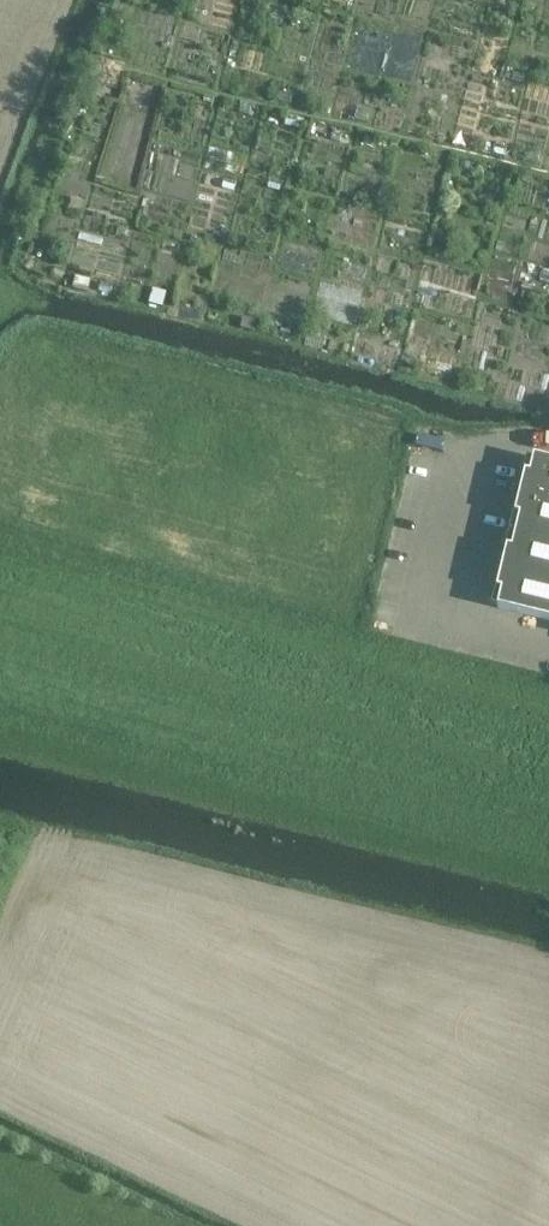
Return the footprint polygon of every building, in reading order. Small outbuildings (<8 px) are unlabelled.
[(535,458),(531,475),(526,473),(516,515),(521,516),(513,549),(508,548),(498,590),(503,591),(499,608),(548,620),(548,461),(535,458)]
